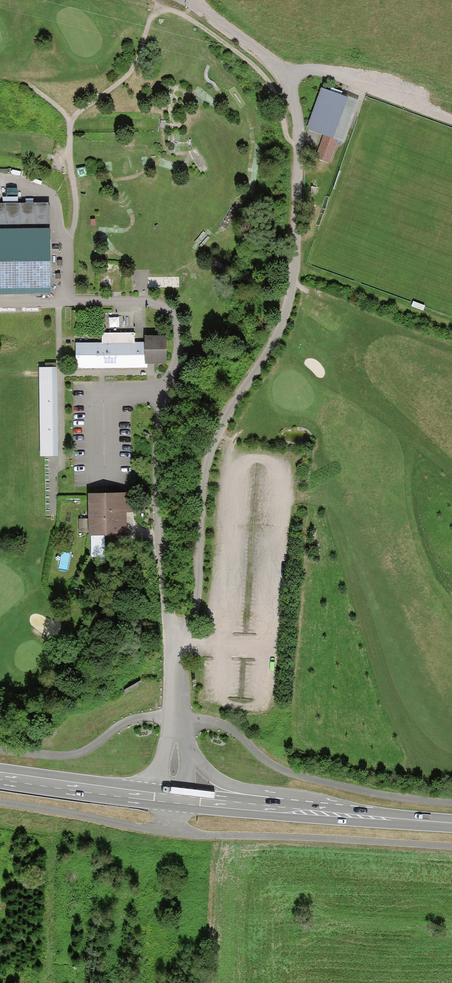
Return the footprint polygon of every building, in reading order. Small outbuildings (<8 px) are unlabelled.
[(330,91),(323,89),(309,128),(326,135),(328,136),(343,96),(340,95),(341,92),(332,89),(330,91)] [(328,136),(326,135),(317,158),(329,162),(337,139),(328,136)] [(51,293),(50,283),(52,283),(52,274),(52,239),(50,239),(49,205),(0,205),(0,294),(51,293)] [(145,343),(135,343),(135,333),(102,333),(102,344),(77,344),(77,368),(147,367),(147,362),(166,362),(166,337),(145,337),(145,343)] [(184,367),(179,373),(193,383),(197,377),(184,367)] [(56,369),(43,368),(43,379),(56,379),(56,369)] [(102,561),(101,538),(125,537),(124,514),(133,514),(132,495),(86,497),(87,520),(78,520),(78,533),(86,532),(86,538),(90,538),(91,561),(102,561)]
